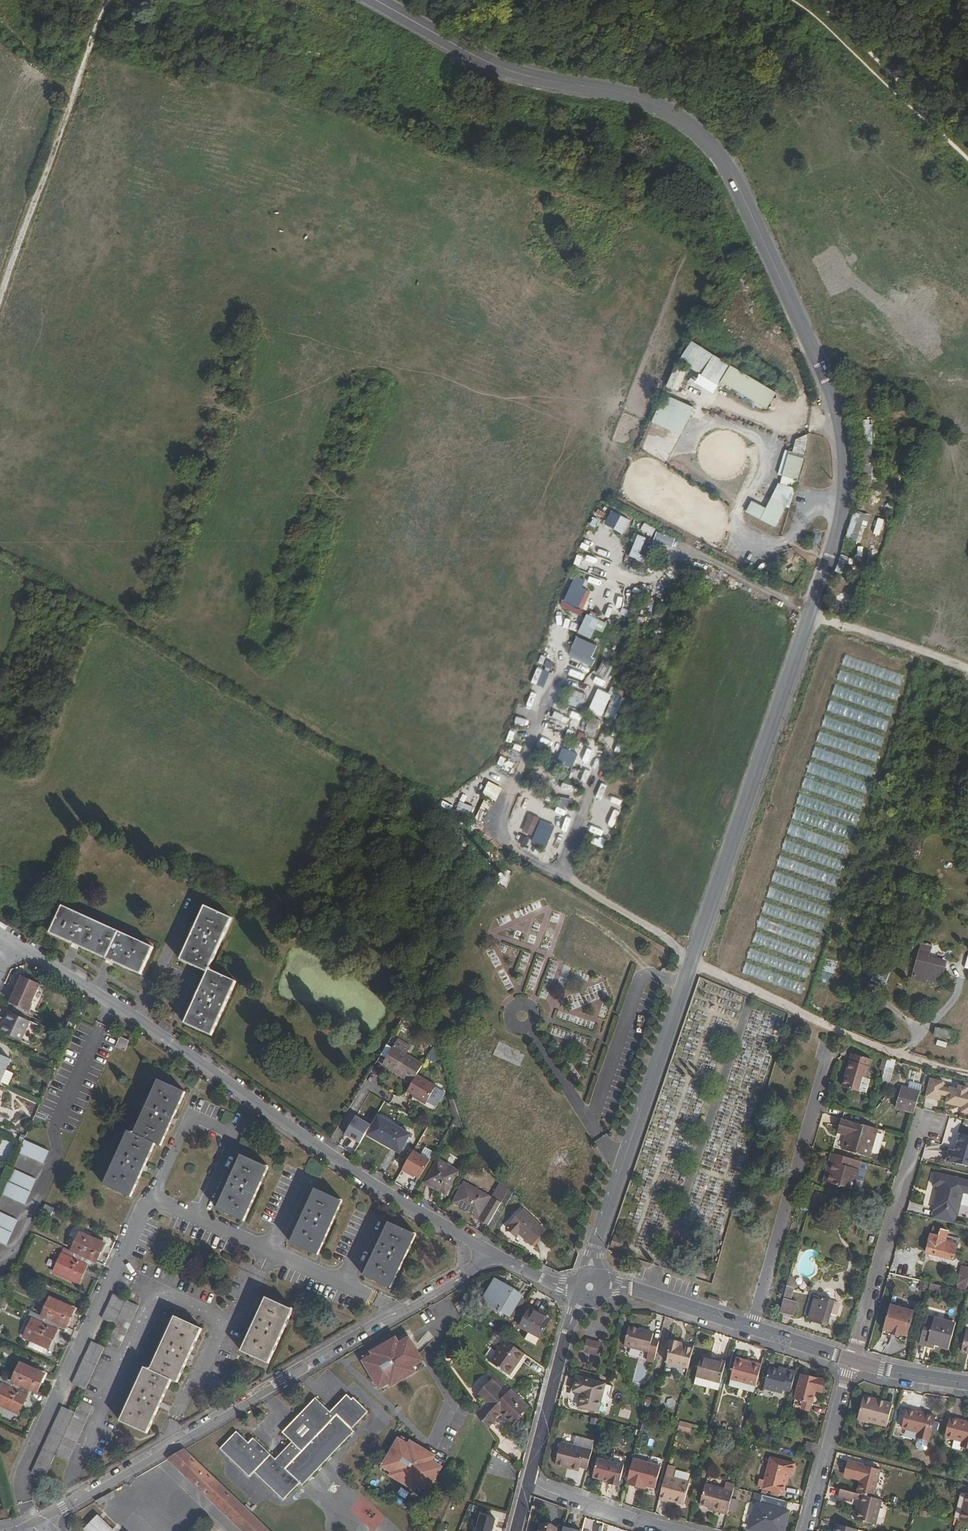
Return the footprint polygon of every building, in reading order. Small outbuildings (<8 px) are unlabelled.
[(725,384),(736,368),(719,357),(707,376),(724,386),(725,384)] [(679,365),(669,387),(680,391),(687,375),(699,380),(701,375),(679,365)] [(781,396),(736,368),(725,384),(771,412),(781,396)] [(666,394),(654,422),(684,435),(697,406),(666,394)] [(748,513),(780,526),(814,442),(800,437),(794,452),(788,449),(779,473),(783,475),(770,507),(754,500),(748,513)] [(613,509),(606,524),(626,533),(633,519),(613,509)] [(849,536),(861,538),(865,513),(853,511),(849,536)] [(631,555),(646,562),(656,542),(640,534),(631,555)] [(598,629),(605,632),(609,622),(589,613),(580,632),(593,638),(598,629)] [(595,656),(600,645),(579,636),(570,655),(594,666),(598,658),(595,656)] [(599,673),(609,678),(614,666),(604,661),(599,673)] [(532,682),(545,688),(552,672),(539,667),(532,682)] [(592,684),(607,688),(609,682),(594,677),(592,684)] [(613,686),(610,692),(599,688),(591,710),(617,720),(628,692),(613,686)] [(518,716),(516,722),(528,726),(530,720),(518,716)] [(577,760),(579,752),(564,748),(562,756),(577,760)] [(592,763),(598,751),(592,749),(587,761),(592,763)] [(498,801),(504,788),(491,782),(485,794),(498,801)] [(602,783),(598,798),(604,799),(608,784),(602,783)] [(452,800),(457,803),(463,793),(458,790),(452,800)] [(529,832),(524,845),(538,850),(540,845),(549,847),(556,827),(551,825),(557,808),(523,797),(513,827),(529,832)] [(552,824),(559,827),(565,815),(557,812),(552,824)] [(143,975),(155,949),(63,907),(51,935),(143,975)] [(231,920),(203,909),(182,960),(209,971),(186,1025),(213,1037),(236,983),(212,973),(213,970),(210,969),(231,920)] [(920,946),(912,974),(926,979),(927,977),(937,980),(941,967),(942,967),(945,957),(929,953),(930,949),(920,946)] [(17,994),(14,1002),(33,1010),(36,1003),(34,1003),(43,983),(24,975),(16,994),(17,994)] [(41,1023),(14,1011),(5,1030),(32,1042),(41,1023)] [(123,1033),(118,1043),(127,1047),(131,1037),(123,1033)] [(936,1033),(933,1042),(949,1047),(951,1038),(936,1033)] [(411,1044),(399,1038),(383,1067),(412,1082),(407,1093),(427,1104),(436,1086),(416,1075),(423,1062),(407,1053),(411,1044)] [(871,1054),(852,1048),(842,1081),(857,1085),(862,1071),(866,1072),(871,1054)] [(437,1063),(441,1053),(432,1049),(428,1059),(437,1063)] [(1,1079),(5,1081),(15,1058),(0,1051),(0,1079),(1,1079)] [(892,1083),(899,1060),(890,1058),(884,1081),(892,1083)] [(924,1092),(938,1095),(939,1090),(946,1091),(944,1098),(962,1102),(960,1107),(967,1109),(967,1087),(965,1086),(966,1083),(957,1080),(956,1084),(948,1082),(948,1084),(941,1082),(942,1077),(928,1074),(924,1092)] [(130,1128),(107,1182),(133,1194),(157,1141),(164,1144),(188,1089),(160,1076),(136,1131),(130,1128)] [(918,1089),(900,1084),(894,1105),(912,1110),(918,1089)] [(415,1122),(384,1105),(381,1111),(411,1128),(415,1122)] [(876,1124),(841,1114),(837,1127),(846,1130),(842,1145),(867,1152),(876,1124)] [(410,1137),(378,1119),(368,1137),(400,1155),(410,1137)] [(945,1157),(967,1162),(967,1131),(959,1129),(954,1147),(949,1146),(945,1157)] [(26,1137),(21,1149),(46,1160),(51,1148),(26,1137)] [(407,1186),(412,1175),(426,1181),(437,1157),(415,1147),(399,1183),(407,1186)] [(856,1154),(831,1147),(829,1156),(833,1157),(827,1178),(852,1185),(859,1163),(854,1161),(856,1154)] [(271,1163),(244,1151),(219,1204),(246,1217),(271,1163)] [(833,1157),(829,1156),(823,1177),(827,1178),(833,1157)] [(458,1172),(438,1160),(426,1182),(445,1193),(458,1172)] [(14,1165),(3,1190),(27,1201),(38,1175),(14,1165)] [(936,1173),(932,1187),(939,1188),(933,1211),(957,1217),(962,1194),(967,1195),(967,1180),(936,1173)] [(318,1185),(292,1239),(320,1252),(346,1198),(318,1185)] [(491,1201),(462,1185),(452,1203),(476,1216),(480,1209),(485,1211),(481,1219),(489,1223),(502,1202),(493,1197),(491,1201)] [(825,1191),(814,1187),(811,1196),(823,1200),(825,1191)] [(44,1211),(53,1214),(56,1208),(46,1204),(44,1211)] [(9,1242),(20,1217),(0,1208),(0,1238),(9,1242)] [(544,1231),(521,1210),(505,1228),(515,1237),(518,1233),(532,1245),(544,1231)] [(389,1219),(365,1273),(392,1285),(416,1231),(389,1219)] [(937,1235),(944,1237),(947,1226),(937,1224),(935,1231),(938,1232),(937,1235)] [(63,1251),(55,1269),(79,1280),(91,1255),(98,1258),(106,1241),(81,1229),(73,1247),(77,1249),(74,1256),(63,1251)] [(925,1248),(933,1251),(937,1235),(938,1232),(935,1231),(930,1230),(925,1248)] [(613,1232),(610,1241),(619,1244),(622,1235),(613,1232)] [(937,1235),(933,1251),(953,1256),(956,1246),(951,1244),(952,1239),(944,1237),(937,1235)] [(788,1271),(785,1282),(791,1284),(795,1285),(796,1281),(788,1271)] [(497,1276),(495,1279),(506,1286),(508,1283),(497,1276)] [(495,1279),(478,1307),(494,1317),(502,1305),(512,1311),(523,1293),(508,1283),(506,1286),(495,1279)] [(791,1284),(785,1282),(780,1299),(785,1300),(787,1296),(788,1296),(791,1284)] [(825,1320),(832,1296),(813,1290),(805,1314),(825,1320)] [(104,1316),(116,1322),(127,1298),(128,1297),(115,1292),(104,1316)] [(266,1294),(241,1348),(269,1360),(294,1307),(266,1294)] [(34,1316),(26,1334),(34,1338),(50,1346),(61,1322),(68,1325),(77,1307),(52,1295),(44,1313),(47,1315),(44,1321),(34,1316)] [(116,1322),(108,1341),(120,1346),(139,1304),(127,1298),(116,1322)] [(798,1316),(800,1301),(786,1300),(784,1314),(798,1316)] [(913,1308),(889,1301),(882,1326),(891,1328),(890,1331),(898,1333),(899,1330),(906,1333),(913,1308)] [(532,1305),(522,1321),(540,1332),(550,1317),(532,1305)] [(122,1417),(148,1430),(173,1376),(178,1378),(203,1325),(176,1313),(152,1364),(150,1363),(149,1365),(146,1364),(122,1417)] [(925,1313),(918,1340),(931,1344),(932,1340),(947,1345),(954,1322),(925,1313)] [(652,1334),(628,1328),(624,1346),(648,1352),(652,1334)] [(964,1328),(960,1346),(967,1348),(967,1328),(964,1328)] [(376,1351),(365,1357),(382,1385),(393,1379),(395,1382),(419,1367),(416,1362),(426,1356),(412,1332),(402,1338),(398,1333),(374,1348),(376,1351)] [(524,1349),(505,1336),(490,1357),(509,1370),(524,1349)] [(50,1346),(34,1338),(31,1344),(47,1352),(50,1346)] [(75,1381),(87,1387),(106,1344),(94,1339),(75,1381)] [(585,1340),(581,1351),(596,1355),(600,1344),(585,1340)] [(687,1369),(692,1349),(686,1347),(678,1345),(679,1343),(670,1340),(667,1352),(669,1353),(666,1364),(687,1369)] [(720,1381),(725,1363),(715,1361),(710,1359),(710,1358),(701,1356),(696,1375),(720,1381)] [(736,1356),(735,1359),(761,1366),(761,1363),(736,1356)] [(756,1385),(761,1366),(735,1359),(730,1379),(756,1385)] [(0,1392),(0,1402),(21,1411),(32,1387),(39,1390),(48,1371),(23,1360),(14,1379),(17,1381),(14,1387),(4,1382),(0,1392)] [(687,1369),(666,1364),(664,1372),(684,1378),(687,1369)] [(791,1391),(796,1370),(789,1368),(788,1371),(778,1369),(769,1366),(764,1387),(783,1392),(784,1389),(791,1391)] [(802,1372),(793,1405),(810,1409),(815,1389),(819,1390),(823,1378),(802,1372)] [(528,1402),(510,1384),(503,1392),(497,1386),(500,1383),(492,1375),(476,1390),(485,1398),(491,1404),(493,1401),(502,1410),(511,1419),(528,1402)] [(720,1381),(696,1375),(694,1382),(718,1389),(720,1381)] [(597,1412),(605,1385),(577,1377),(574,1388),(573,1391),(581,1393),(578,1407),(597,1412)] [(756,1385),(730,1379),(729,1384),(754,1391),(756,1385)] [(613,1387),(605,1385),(597,1412),(606,1415),(613,1387)] [(300,1481),(303,1483),(356,1428),(354,1426),(371,1408),(355,1392),(353,1394),(348,1390),(331,1408),(317,1394),(284,1429),(294,1438),(277,1456),(254,1434),(249,1439),(237,1427),(220,1445),(250,1473),(255,1468),(285,1497),(300,1481)] [(864,1395),(857,1417),(887,1425),(892,1406),(878,1403),(879,1399),(864,1395)] [(77,1410),(57,1452),(69,1458),(94,1403),(82,1398),(77,1410)] [(491,1404),(485,1398),(480,1403),(493,1418),(502,1410),(493,1401),(491,1404)] [(486,1425),(493,1418),(480,1403),(476,1400),(472,1403),(486,1425)] [(938,1411),(909,1403),(903,1423),(920,1427),(918,1432),(931,1435),(938,1411)] [(35,1471),(46,1476),(57,1452),(77,1410),(65,1404),(35,1471)] [(952,1417),(947,1437),(953,1438),(963,1441),(962,1445),(967,1447),(967,1421),(952,1417)] [(693,1434),(695,1424),(681,1421),(679,1431),(693,1434)] [(579,1465),(587,1467),(594,1438),(576,1433),(574,1443),(559,1439),(553,1462),(570,1467),(571,1463),(579,1465)] [(413,1440),(402,1434),(386,1462),(396,1468),(394,1471),(420,1486),(423,1480),(433,1486),(447,1462),(437,1456),(440,1451),(414,1436),(413,1440)] [(963,1441),(953,1438),(950,1447),(960,1450),(962,1445),(963,1441)] [(805,1440),(803,1450),(809,1452),(811,1441),(805,1440)] [(187,1448),(171,1457),(235,1519),(247,1506),(187,1448)] [(617,1487),(626,1457),(613,1453),(611,1462),(596,1458),(591,1476),(608,1481),(607,1484),(617,1487)] [(760,1479),(758,1488),(783,1494),(788,1474),(793,1475),(795,1464),(770,1458),(765,1480),(760,1479)] [(659,1465),(632,1459),(625,1484),(637,1487),(638,1483),(645,1485),(654,1487),(659,1465)] [(860,1479),(857,1493),(862,1495),(873,1497),(880,1469),(851,1462),(847,1476),(860,1479)] [(689,1481),(665,1474),(659,1498),(667,1500),(668,1496),(674,1498),(673,1499),(684,1502),(689,1481)] [(728,1514),(734,1490),(706,1483),(701,1504),(709,1506),(716,1508),(715,1510),(728,1514)] [(853,1499),(855,1493),(840,1489),(838,1497),(853,1501),(853,1499)] [(751,1492),(750,1499),(754,1500),(748,1522),(764,1526),(764,1529),(773,1530),(783,1530),(789,1509),(786,1508),(787,1502),(751,1492)] [(857,1493),(855,1493),(853,1499),(861,1501),(862,1495),(857,1493)] [(873,1497),(862,1495),(861,1501),(856,1519),(875,1524),(882,1499),(873,1497)] [(247,1506),(235,1519),(248,1530),(274,1530),(247,1506)] [(87,1528),(90,1530),(115,1530),(99,1515),(87,1528)] [(481,1516),(477,1530),(493,1530),(497,1520),(481,1516)]
